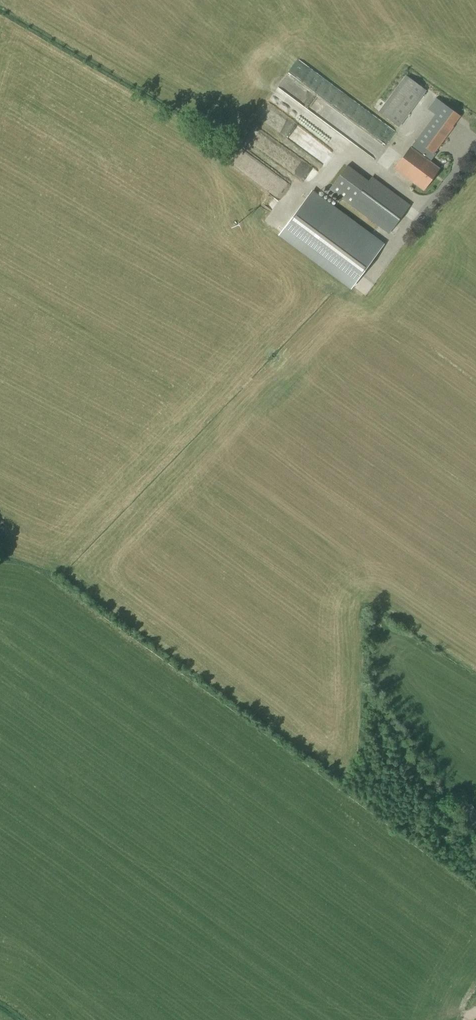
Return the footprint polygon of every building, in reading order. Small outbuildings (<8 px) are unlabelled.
[(398,128),(426,90),(405,75),(378,112),(398,128)] [(410,148),(395,168),(408,177),(407,178),(411,181),(423,190),(439,169),(429,162),(436,154),(435,153),(454,127),(435,113),(410,148)] [(368,180),(359,173),(347,165),(341,173),(329,190),(389,234),(410,205),(371,176),(368,180)] [(278,235),(350,289),(384,244),(312,190),(278,235)]
